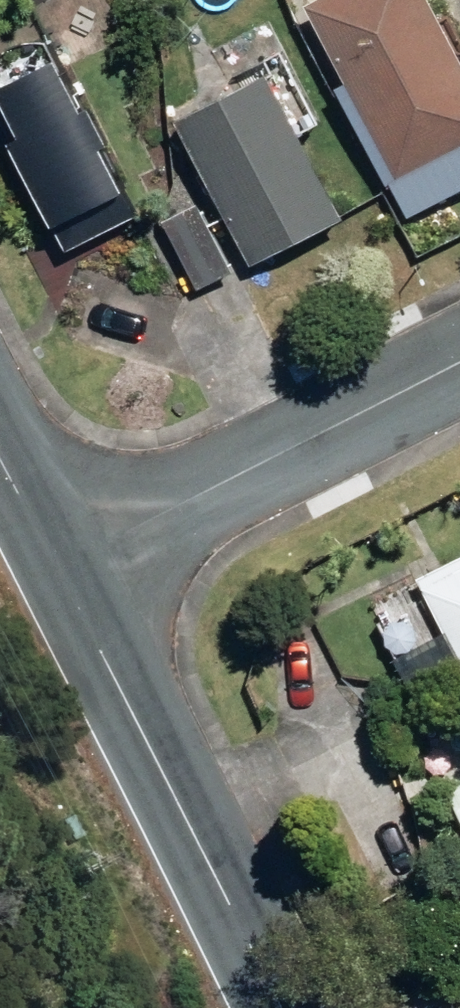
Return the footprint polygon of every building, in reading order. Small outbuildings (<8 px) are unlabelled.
[(407,176),(459,151),(459,53),(435,0),(323,0),(407,176)] [(68,224),(80,249),(150,218),(139,191),(128,195),(110,152),(118,147),(100,106),(87,111),(64,59),(5,85),(32,142),(26,144),(61,226),(68,224)] [(187,119),(264,265),(352,218),(275,73),(187,119)] [(167,228),(202,291),(237,272),(203,208),(167,228)] [(459,634),(459,551),(425,570),(459,634)] [(459,803),(459,776),(449,782),(459,803)]
